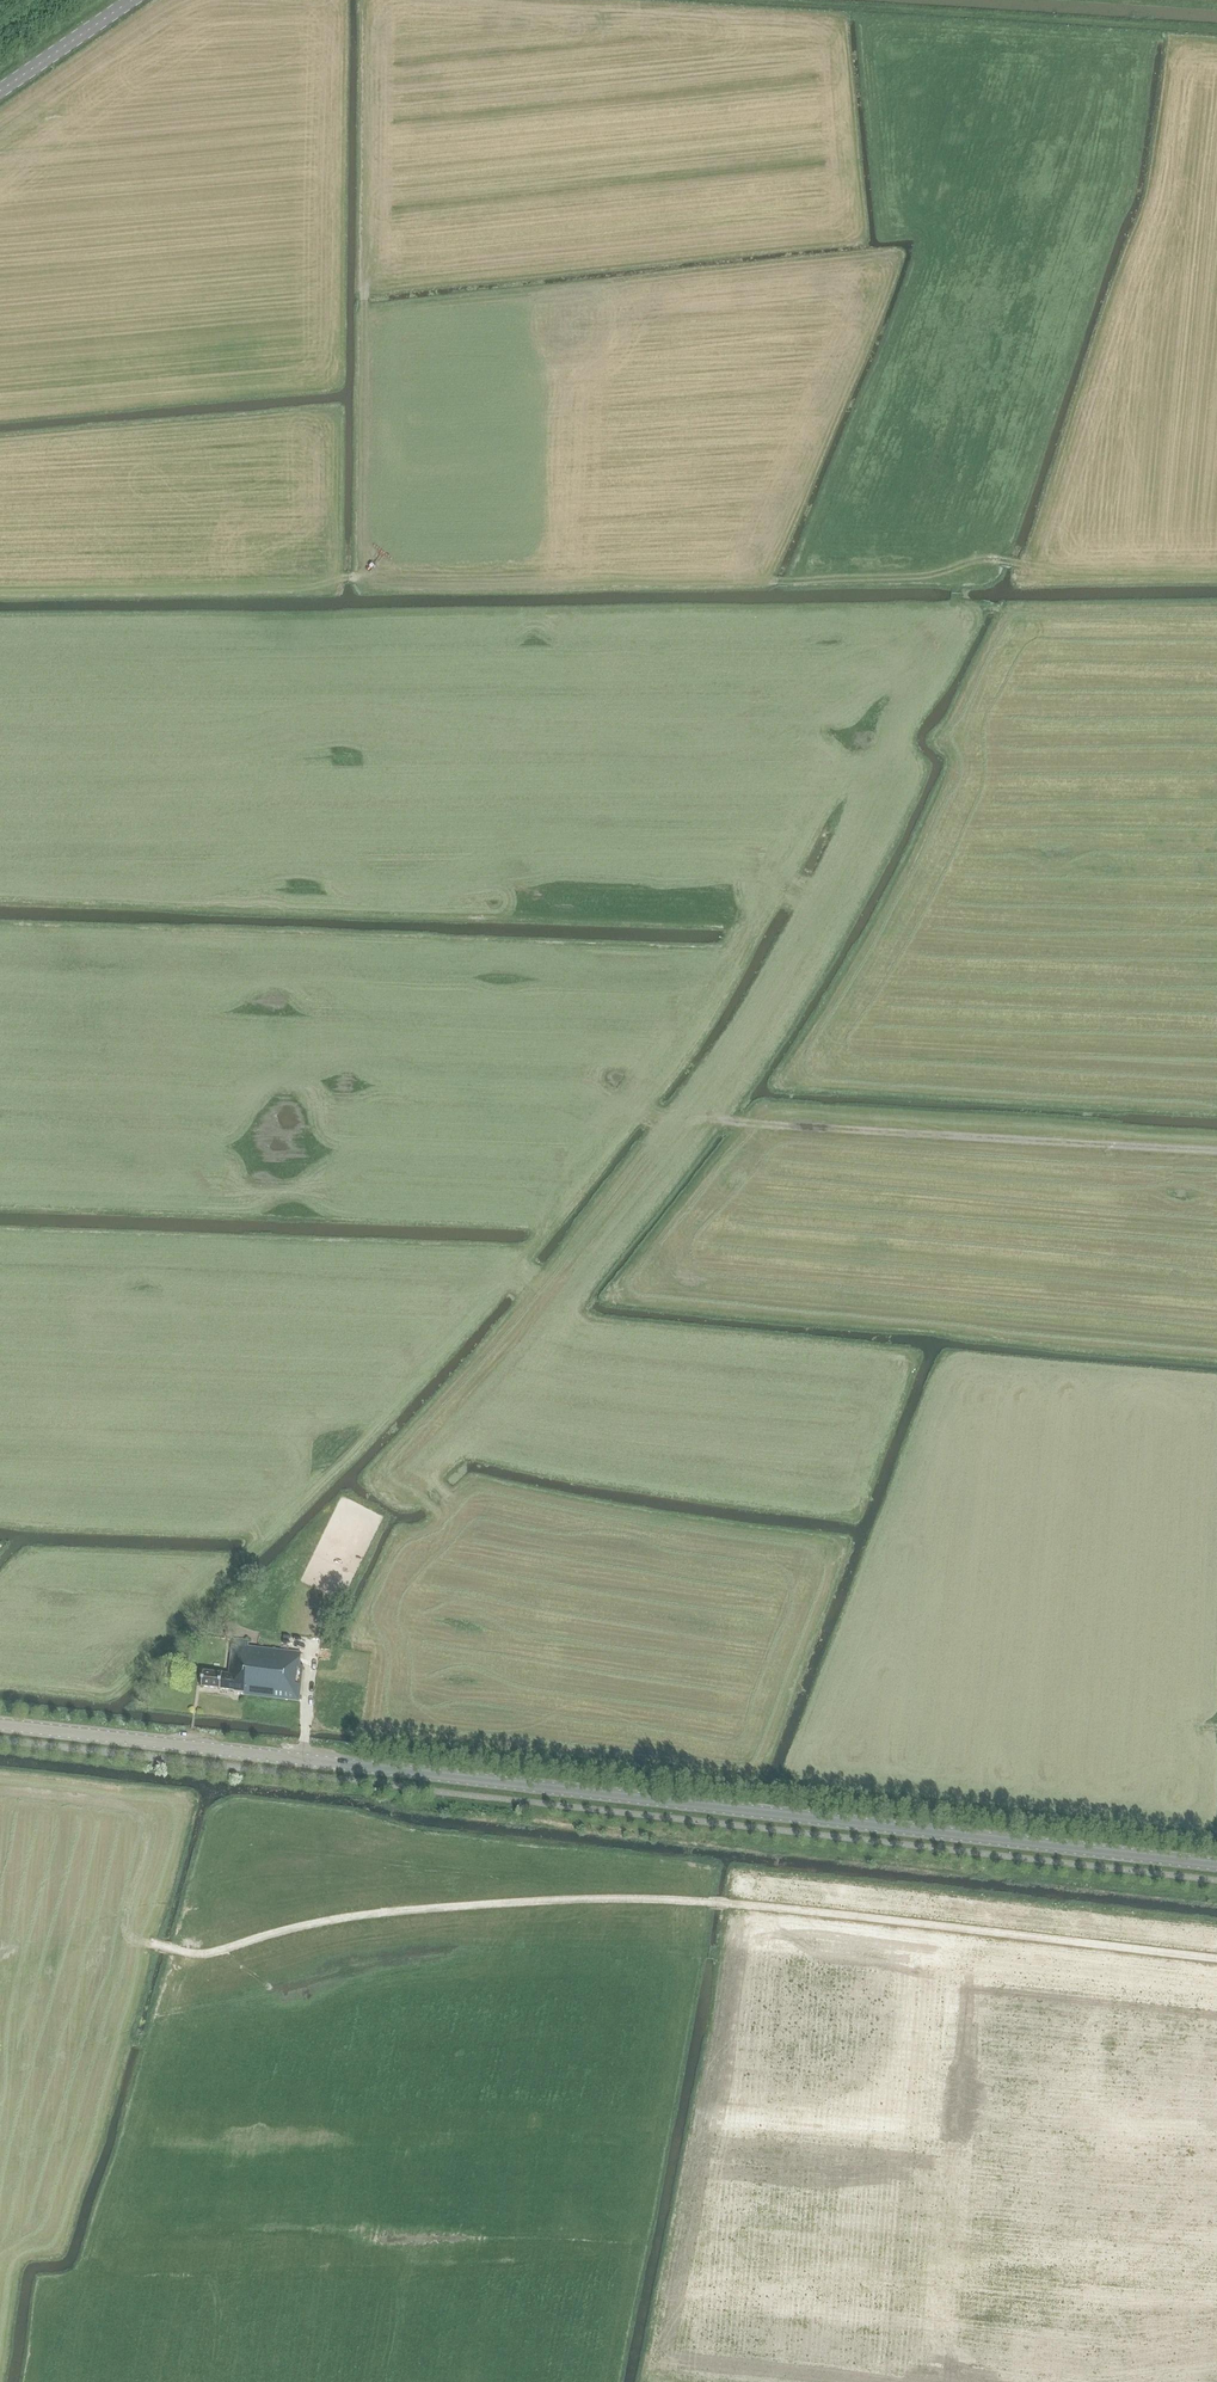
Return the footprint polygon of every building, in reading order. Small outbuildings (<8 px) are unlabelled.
[(223,1618),(217,1624),(221,1628),(227,1622),(223,1618)] [(203,1671),(201,1686),(234,1690),(234,1691),(244,1692),(244,1694),(299,1701),(303,1666),(300,1665),(301,1653),(248,1647),(249,1641),(233,1639),(229,1674),(203,1671)]
